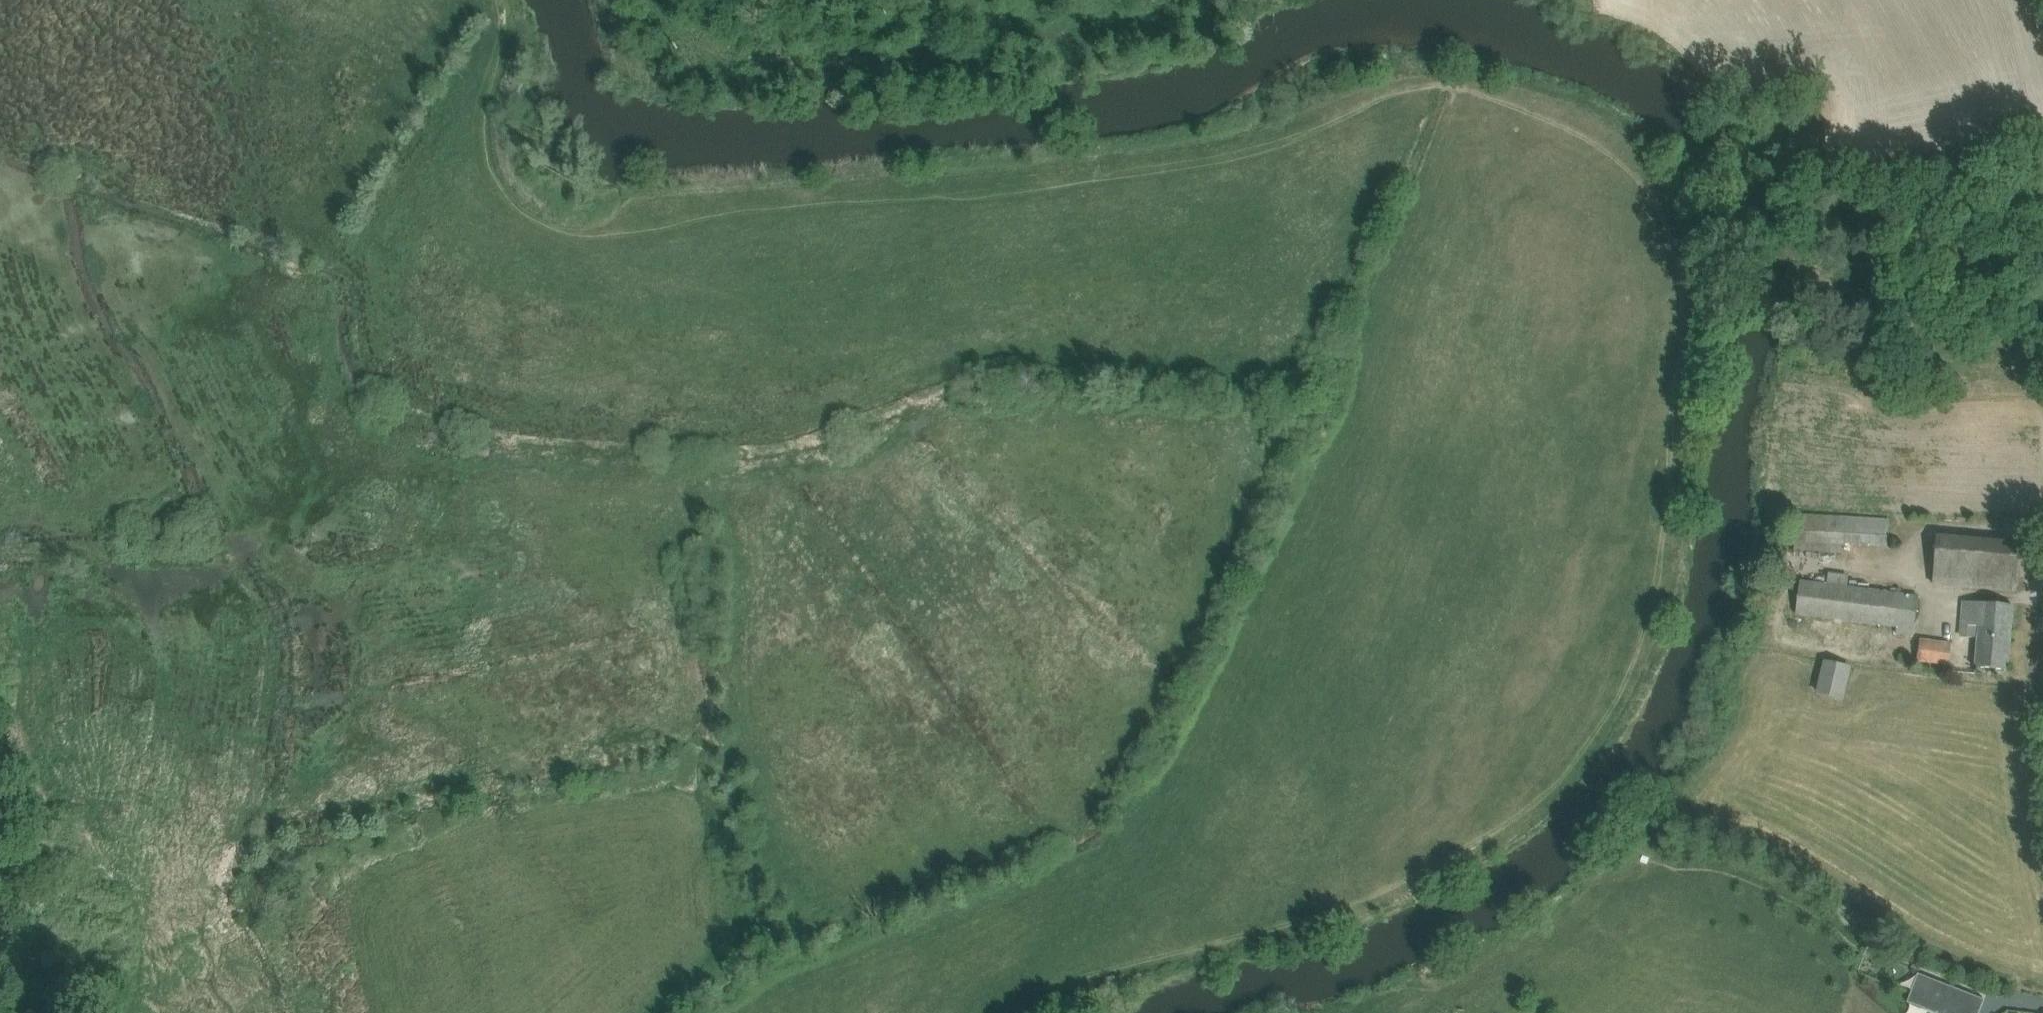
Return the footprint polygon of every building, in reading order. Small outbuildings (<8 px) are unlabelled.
[(1890,519),(1796,513),(1794,551),(1845,554),(1846,543),(1888,546),(1890,519)] [(2018,543),(1998,542),(1938,537),(1935,585),(2014,591),(2018,543)] [(1849,577),(1828,574),(1827,584),(1799,580),(1795,614),(1896,627),(1895,634),(1913,637),(1918,596),(1847,587),(1849,577)] [(1962,624),(1962,625),(1968,625),(1967,637),(1978,638),(1975,667),(1988,668),(2008,670),(2013,605),(1993,603),(1964,601),(1962,624)] [(1949,665),(1952,642),(1920,639),(1917,662),(1949,665)] [(1849,667),(1826,661),(1819,692),(1842,698),(1849,667)] [(1985,1000),(1919,974),(1908,1002),(1935,1012),(1980,1012),(1985,1000)]
